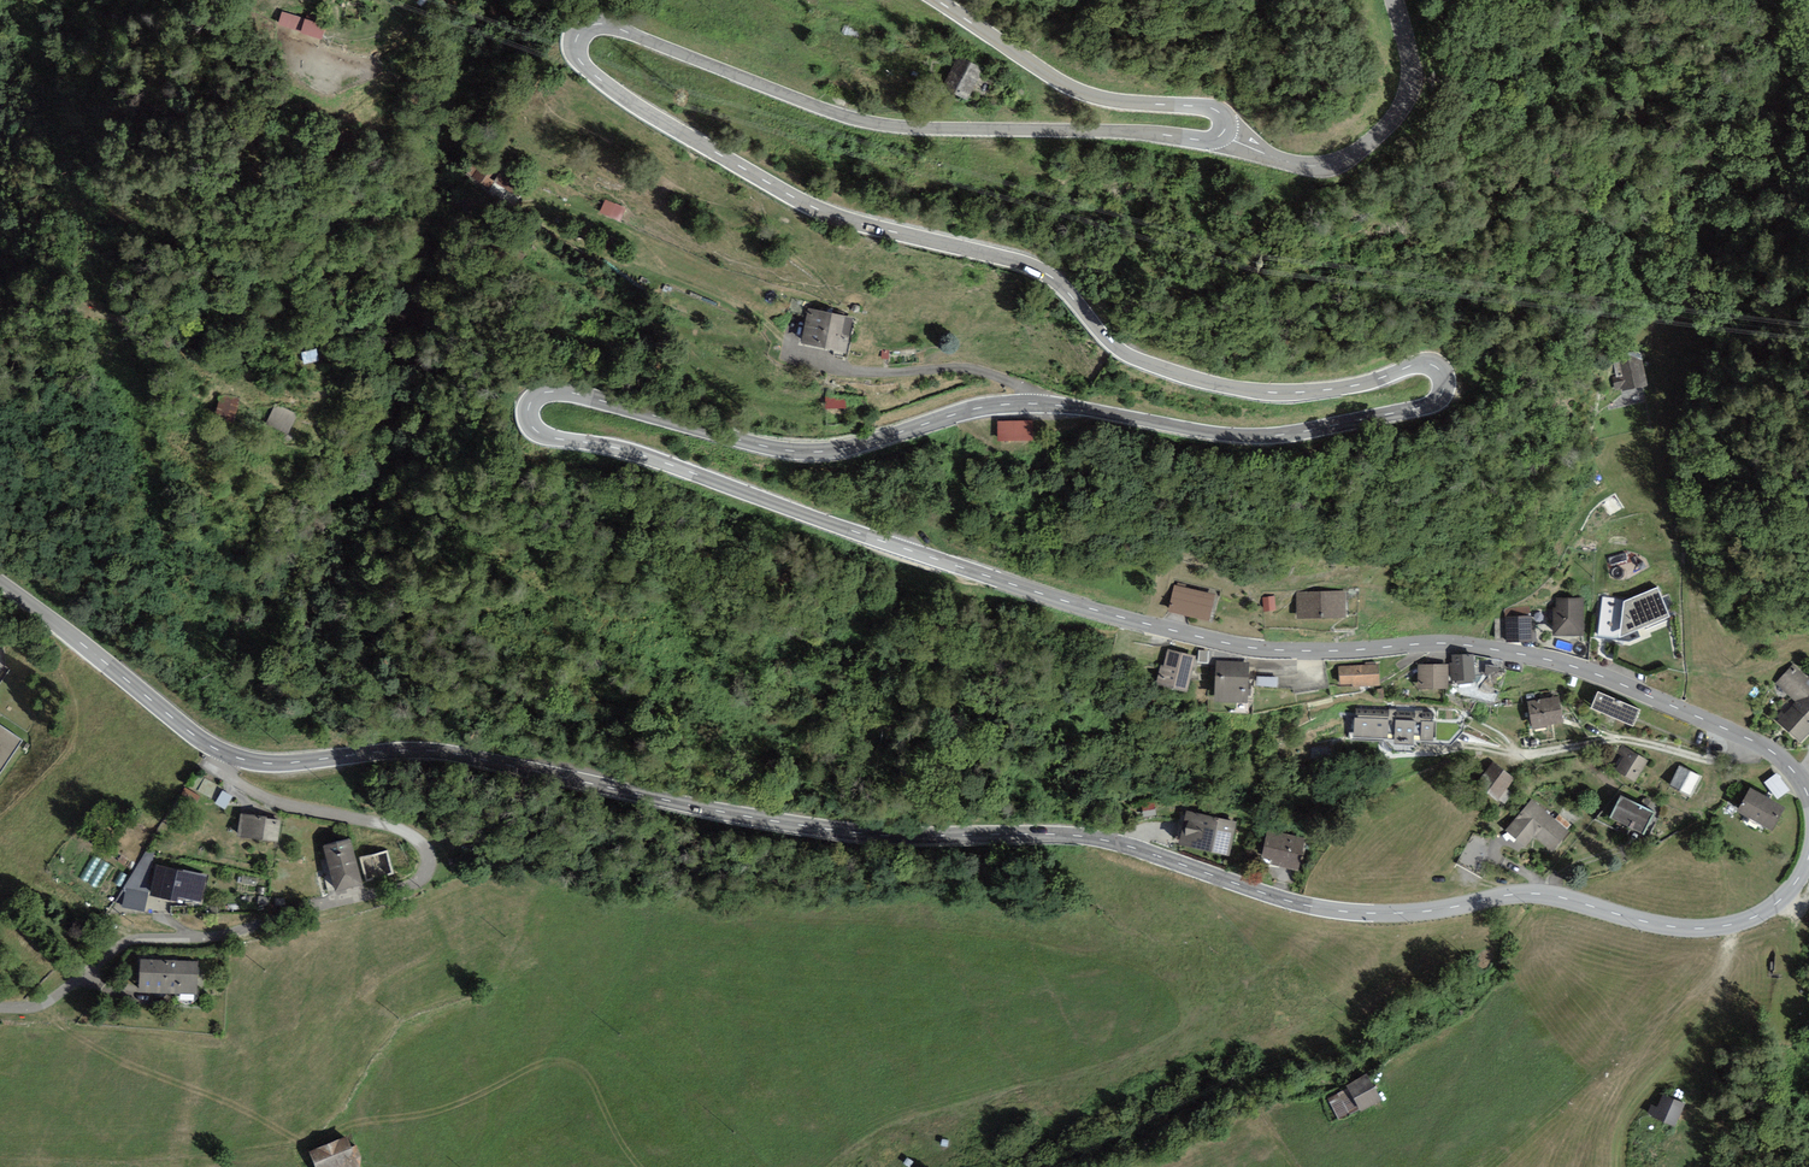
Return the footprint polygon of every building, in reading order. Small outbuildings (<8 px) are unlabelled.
[(301,32),(305,19),(282,12),(278,25),(301,32)] [(326,25),(305,19),(301,32),(300,34),(322,40),(326,25)] [(958,57),(944,85),(968,97),(982,69),(958,57)] [(801,343),(825,347),(831,313),(808,309),(801,343)] [(852,317),(831,313),(825,347),(846,351),(852,317)] [(1616,377),(1612,378),(1615,391),(1623,389),(1623,391),(1648,386),(1640,351),(1619,356),(1619,359),(1613,361),(1616,377)] [(235,400),(219,395),(213,415),(229,420),(235,400)] [(292,415),(273,406),(265,422),(284,431),(292,415)] [(1033,420),(998,421),(998,441),(1033,440),(1033,420)] [(1175,585),(1169,611),(1209,621),(1215,595),(1175,585)] [(1623,601),(1603,597),(1598,635),(1620,638),(1670,616),(1658,587),(1623,601)] [(1345,592),(1297,593),(1297,619),(1345,618),(1345,592)] [(1584,636),(1584,599),(1554,598),(1553,636),(1584,636)] [(1531,617),(1505,618),(1506,643),(1532,642),(1531,617)] [(1196,656),(1168,649),(1164,665),(1160,665),(1155,685),(1187,692),(1196,656)] [(1474,654),(1451,655),(1451,679),(1457,679),(1472,679),(1474,679),(1474,654)] [(1217,661),(1215,701),(1247,703),(1249,663),(1217,661)] [(1379,664),(1338,666),(1339,684),(1352,683),(1352,687),(1379,686),(1379,664)] [(1448,664),(1418,664),(1419,689),(1449,689),(1448,664)] [(1801,743),(1808,734),(1808,687),(1805,683),(1808,679),(1792,665),(1775,683),(1794,701),(1776,720),(1801,743)] [(1598,691),(1590,708),(1633,726),(1641,708),(1598,691)] [(1559,697),(1528,701),(1532,729),(1548,727),(1547,725),(1563,723),(1559,697)] [(1355,714),(1354,737),(1388,738),(1389,715),(1355,714)] [(1413,715),(1395,715),(1395,744),(1413,745),(1413,715)] [(1434,718),(1421,718),(1420,741),(1433,741),(1434,718)] [(21,739),(0,725),(0,770),(21,739)] [(1623,757),(1615,769),(1635,782),(1648,762),(1623,745),(1618,753),(1623,757)] [(1497,800),(1514,779),(1493,761),(1482,774),(1493,783),(1486,791),(1497,800)] [(1701,777),(1679,765),(1669,784),(1691,796),(1701,777)] [(1751,787),(1737,811),(1772,831),(1786,807),(1751,787)] [(1654,812),(1620,796),(1610,819),(1643,835),(1654,812)] [(1570,831),(1532,799),(1506,830),(1525,846),(1534,835),(1553,851),(1570,831)] [(1186,811),(1179,844),(1230,855),(1237,821),(1186,811)] [(267,816),(240,814),(239,837),(256,838),(256,840),(278,842),(279,820),(267,819),(267,816)] [(1306,839),(1268,830),(1261,858),(1273,860),(1272,864),(1298,871),(1306,839)] [(350,839),(322,846),(335,893),(363,885),(350,839)] [(183,872),(156,866),(149,895),(177,901),(177,897),(201,902),(207,875),(184,870),(183,872)] [(148,893),(125,889),(122,907),(145,911),(148,893)] [(198,962),(139,959),(138,993),(197,995),(198,962)] [(1348,1085),(1360,1111),(1379,1102),(1367,1076),(1348,1085)] [(1682,1106),(1662,1097),(1653,1116),(1673,1125),(1682,1106)] [(310,1150),(317,1166),(357,1166),(360,1165),(347,1134),(310,1150)]
